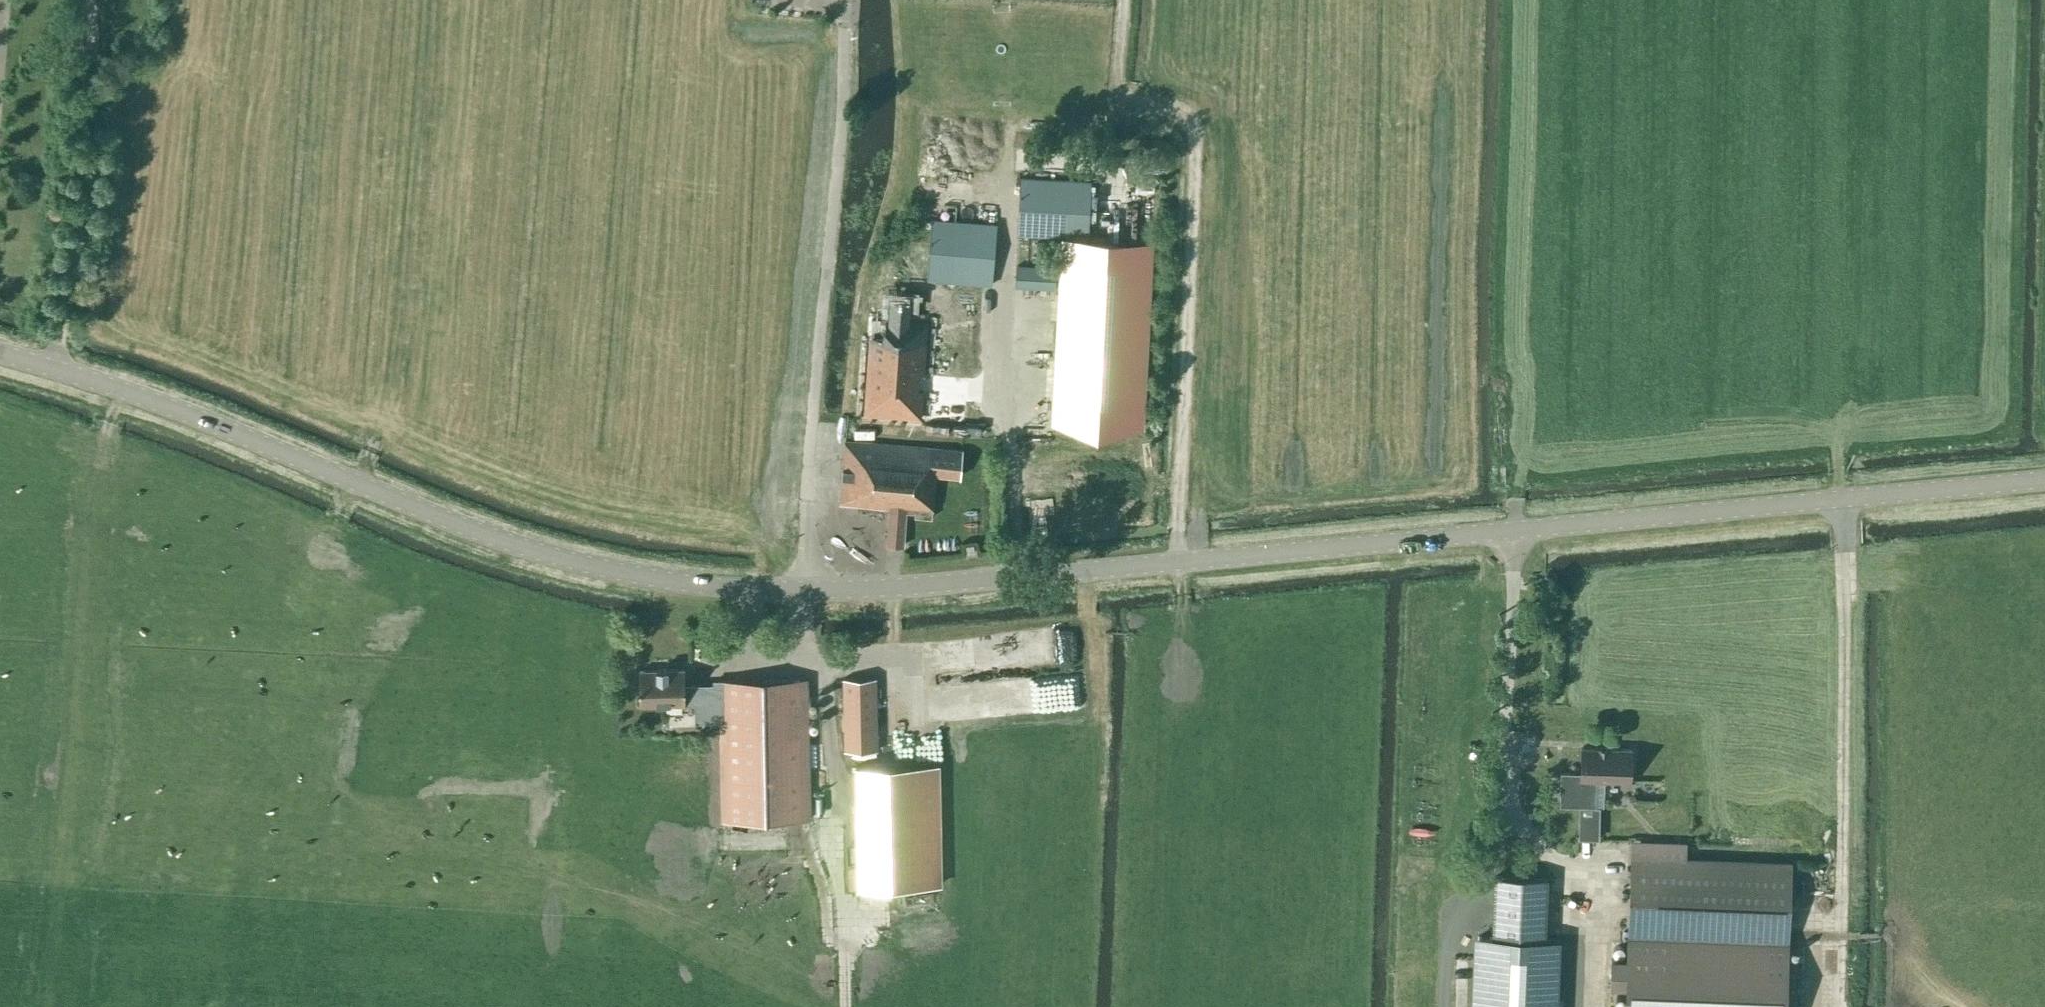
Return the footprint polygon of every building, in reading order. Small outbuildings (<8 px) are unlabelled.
[(1086,241),(1086,237),(1088,237),(1091,181),(1020,177),(1018,233),(1066,236),(1065,240),(1061,240),(1060,270),(1056,270),(1056,267),(1016,265),(1015,286),(1055,288),(1055,285),(1059,285),(1052,422),(1142,426),(1152,244),(1086,241)] [(931,219),(927,279),(991,284),(996,223),(959,221),(931,219)] [(910,299),(890,297),(889,322),(885,322),(884,342),(870,341),(865,416),(922,419),(924,392),(918,392),(919,376),(925,377),(928,324),(909,323),(910,299)] [(924,418),(946,419),(946,405),(925,404),(924,418)] [(935,473),(960,475),(962,449),(845,441),(839,502),(889,506),(886,543),(903,544),(905,506),(912,506),(912,508),(915,508),(915,515),(931,516),(932,509),(935,473)] [(720,721),(722,819),(811,818),(808,679),(715,681),(715,685),(686,685),(685,669),(640,670),(641,705),(696,704),(696,721),(720,721)] [(843,678),(844,750),(878,749),(876,677),(843,678)] [(1632,747),(1580,746),(1580,772),(1560,771),(1559,805),(1579,806),(1578,838),(1599,838),(1599,806),(1595,806),(1596,780),(1631,781),(1632,747)] [(942,885),(939,764),(853,766),(856,887),(942,885)] [(1631,858),(1625,1006),(1786,1006),(1791,863),(1631,858)] [(1475,1006),(1556,1006),(1559,939),(1544,938),(1547,878),(1495,875),(1492,936),(1478,935),(1475,1006)]
